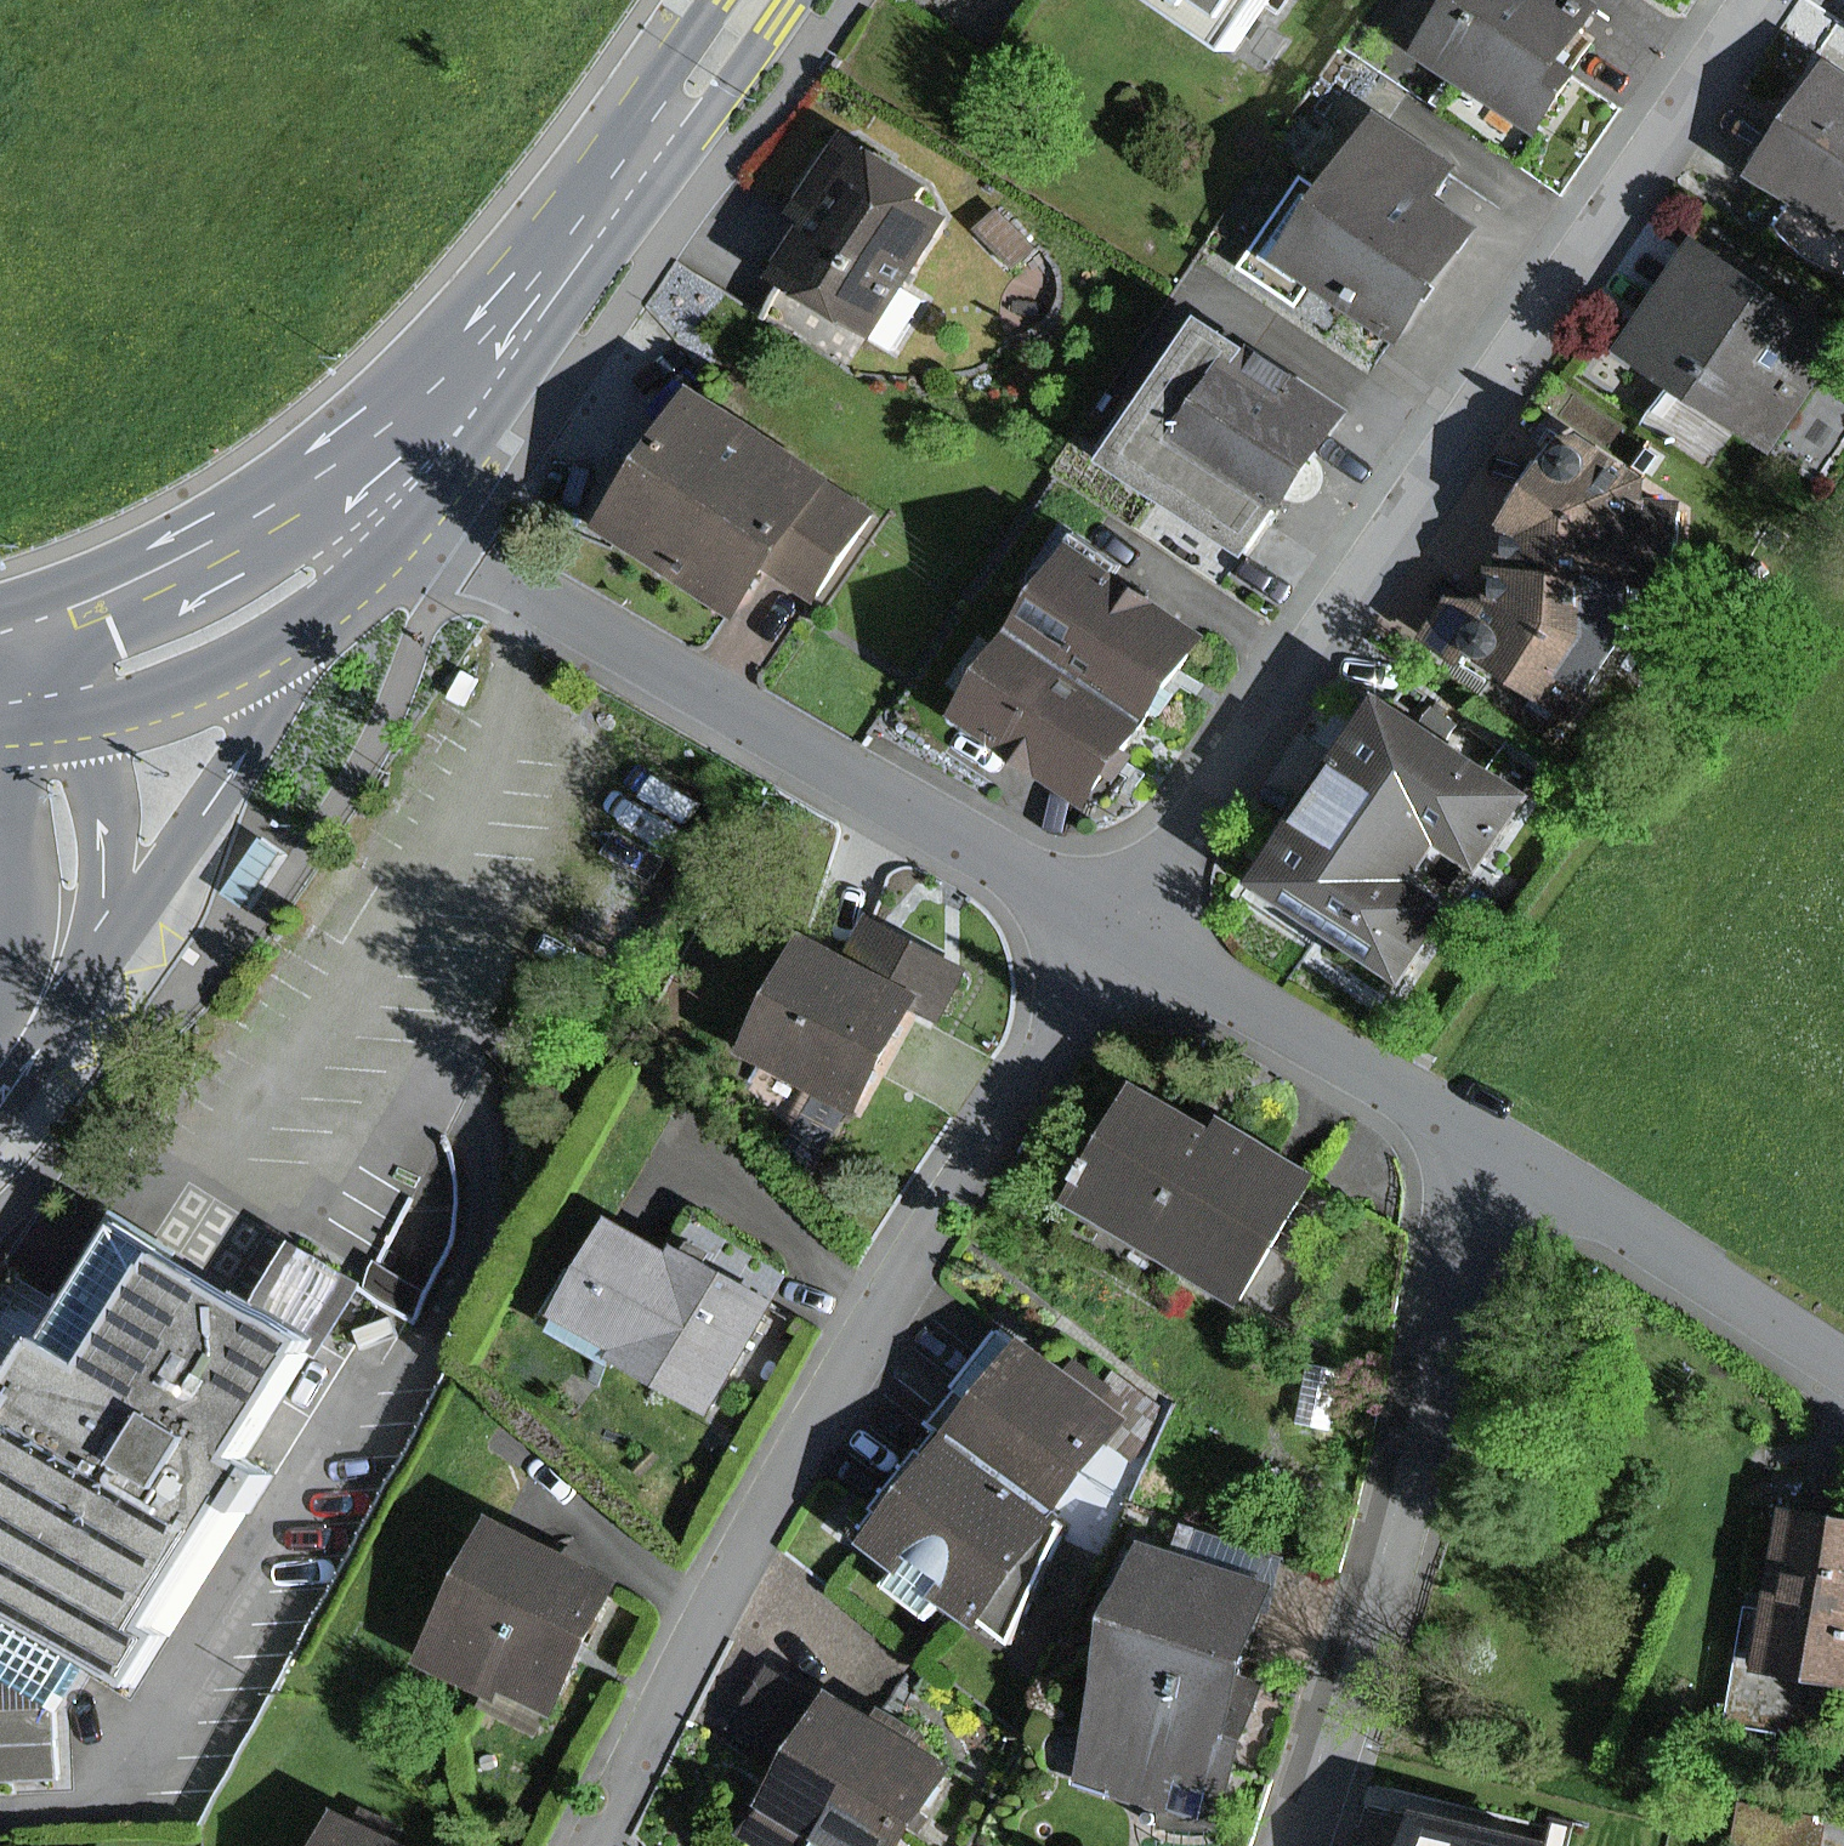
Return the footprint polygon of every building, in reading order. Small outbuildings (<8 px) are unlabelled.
[(1238,56),(1277,0),(1156,0),(1238,56)] [(1417,49),(1530,122),(1580,45),(1565,35),(1583,7),(1573,0),(1449,0),(1417,49)] [(1750,175),(1843,238),(1843,75),(1826,62),(1750,175)] [(1300,183),(1244,266),(1296,302),(1322,264),(1401,317),(1453,240),(1404,207),(1432,167),(1364,121),(1315,193),(1300,183)] [(794,272),(771,312),(839,351),(857,319),(893,340),(916,301),(885,283),(933,208),(927,187),(836,135),(766,256),(794,272)] [(1691,243),(1619,353),(1765,449),(1838,338),(1691,243)] [(1210,315),(1124,450),(1277,546),(1363,412),(1210,315)] [(688,393),(598,525),(732,615),(765,566),(816,600),(872,518),(688,393)] [(1530,525),(1525,555),(1648,563),(1690,566),(1698,491),(1664,490),(1664,473),(1584,422),(1517,514),(1530,525)] [(1087,534),(1024,620),(1156,715),(1222,626),(1087,534)] [(1648,563),(1525,555),(1514,603),(1465,600),(1444,633),(1476,660),(1488,648),(1587,715),(1647,623),(1648,563)] [(1094,801),(1156,715),(1024,620),(961,705),(1094,801)] [(1368,707),(1251,876),(1390,971),(1507,801),(1368,707)] [(292,853),(268,836),(227,894),(250,911),(292,853)] [(954,971),(864,925),(842,967),(915,1002),(933,1012),(954,971)] [(842,967),(791,942),(736,1054),(860,1115),(915,1002),(842,967)] [(1204,1139),(1126,1094),(1065,1197),(1244,1303),(1312,1188),(1210,1128),(1204,1139)] [(676,1260),(617,1226),(567,1316),(725,1404),(788,1294),(688,1238),(676,1260)] [(304,1357),(164,1269),(89,1387),(46,1360),(0,1432),(0,1617),(91,1674),(124,1695),(263,1476),(239,1460),(304,1357)] [(878,1536),(991,1624),(1138,1424),(1011,1335),(878,1536)] [(1335,1378),(1308,1374),(1300,1423),(1327,1427),(1335,1378)] [(1746,1617),(1729,1725),(1826,1741),(1836,1678),(1843,1679),(1843,1532),(1782,1522),(1766,1620),(1746,1617)] [(1278,1568),(1161,1535),(1098,1757),(1214,1790),(1278,1568)] [(541,1728),(608,1597),(497,1540),(429,1670),(541,1728)] [(71,1688),(91,1674),(0,1617),(0,1770),(0,1773),(73,1774),(73,1738),(71,1688)] [(741,1831),(763,1845),(802,1845),(808,1837),(821,1845),(894,1845),(937,1783),(827,1707),(741,1831)] [(327,1845),(427,1845),(346,1807),(327,1845)] [(1405,1810),(1397,1845),(1541,1845),(1542,1840),(1405,1810)]
